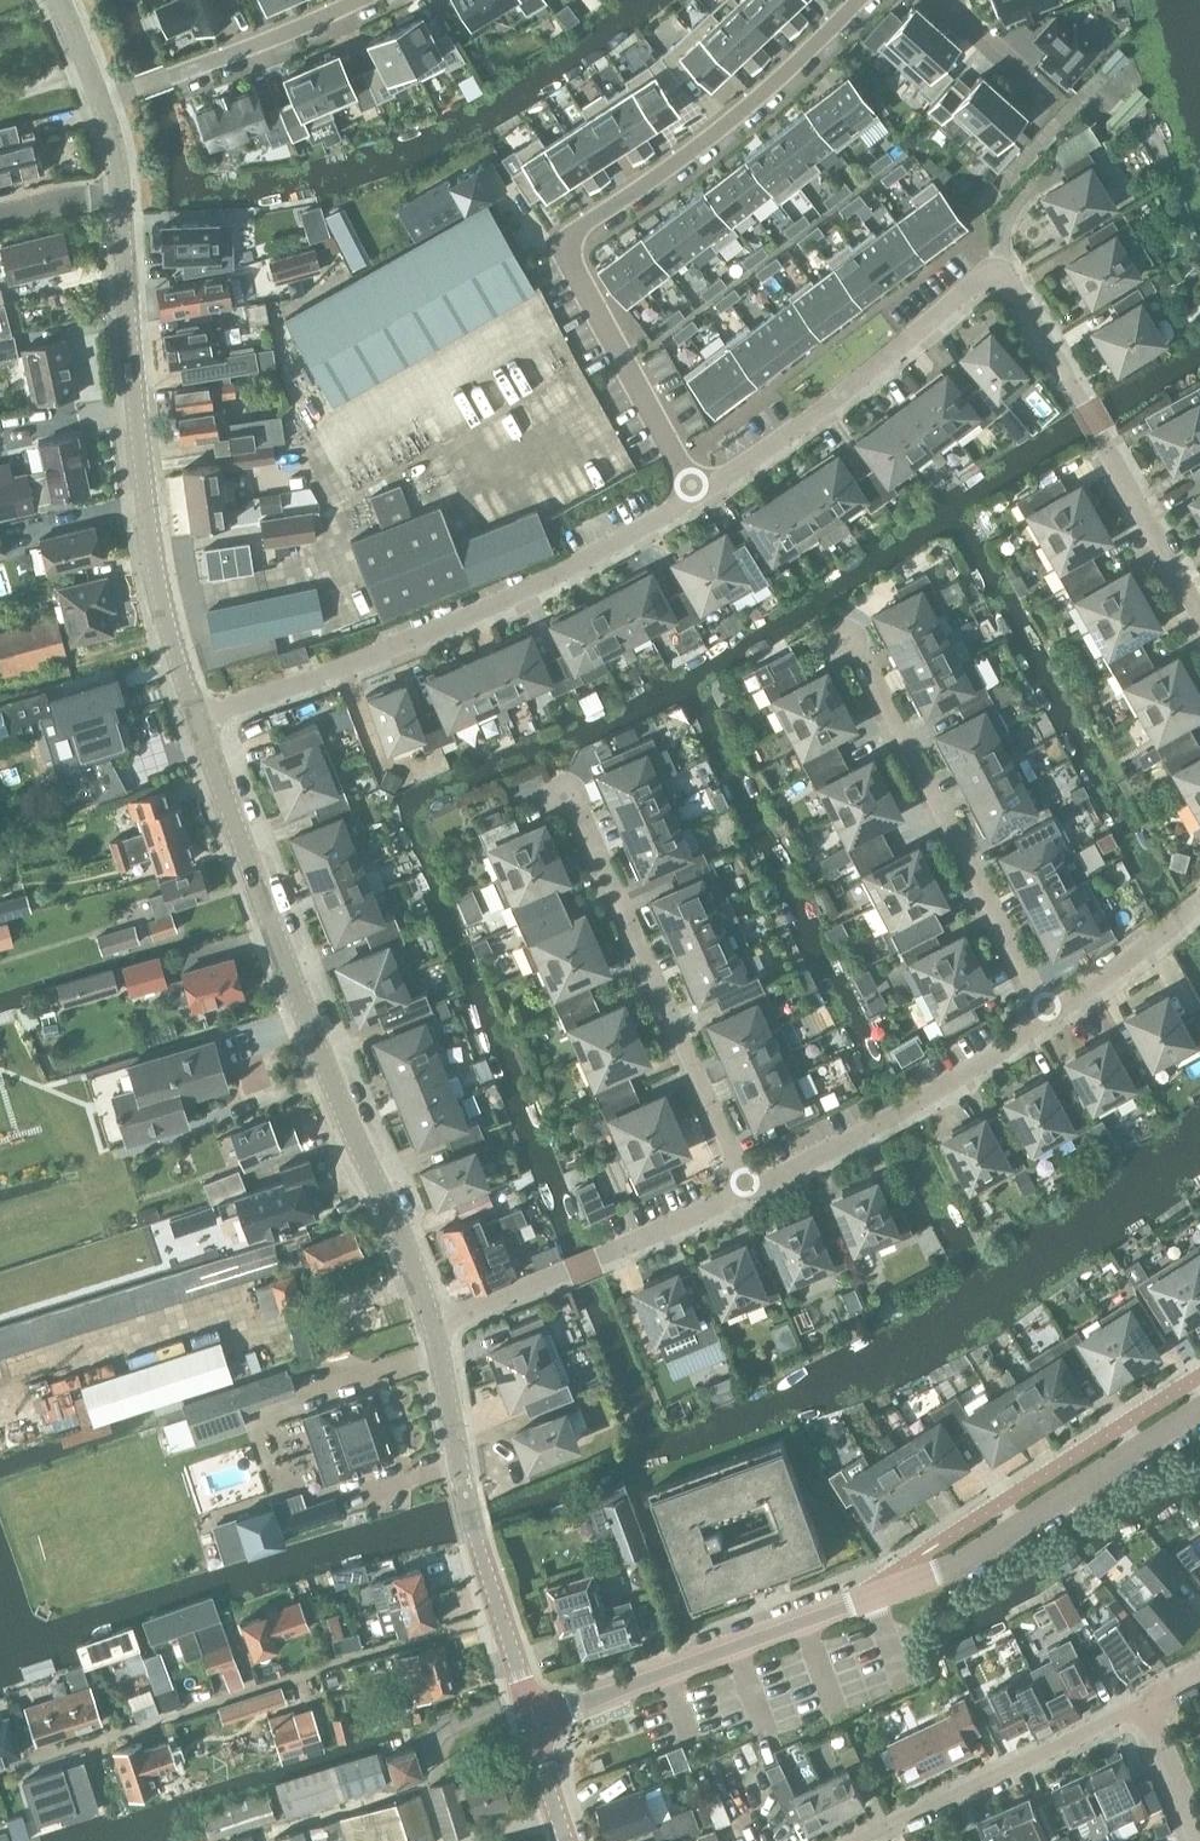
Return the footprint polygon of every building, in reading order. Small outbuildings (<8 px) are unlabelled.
[(156,7),(167,34),(192,23),(196,33),(230,18),(224,5),(235,0),(172,0),(156,7)] [(265,11),(268,9),(289,0),(261,0),(265,11)] [(470,25),(511,0),(455,0),(470,25)] [(546,1),(545,0),(515,0),(524,15),(546,1)] [(767,32),(736,0),(719,0),(709,9),(761,64),(769,55),(756,42),(767,32)] [(767,32),(777,22),(790,36),(799,28),(772,0),(736,0),(767,32)] [(799,28),(807,19),(795,6),(801,0),(772,0),(799,28)] [(997,15),(1003,13),(1005,17),(1021,10),(1024,17),(1046,9),(1043,2),(1048,0),(991,0),(997,15)] [(876,46),(877,47),(899,67),(936,25),(914,5),(895,25),(884,38),(876,46)] [(690,27),(729,68),(739,58),(752,72),(761,64),(709,9),(690,27)] [(399,26),(394,28),(420,78),(445,65),(447,69),(466,60),(447,30),(433,38),(421,14),(415,17),(413,14),(397,22),(399,26)] [(875,50),(877,47),(876,46),(884,38),(895,25),(884,15),(862,39),(875,50)] [(1034,39),(1048,52),(1039,62),(1066,86),(1102,47),(1075,23),(1069,29),(1055,16),(1034,39)] [(959,45),(936,25),(899,67),(920,86),(917,89),(930,101),(953,76),(941,65),(959,45)] [(670,46),(659,55),(679,81),(693,70),(709,87),(729,68),(690,27),(670,46)] [(420,78),(394,28),(367,42),(378,64),(363,70),(377,102),(396,94),(394,91),(420,78)] [(1118,47),(1100,66),(1111,76),(1129,57),(1118,47)] [(330,111),(332,110),(356,99),(361,109),(377,102),(363,70),(349,77),(338,52),(310,64),(330,111)] [(679,81),(659,55),(648,64),(624,80),(627,85),(628,84),(632,89),(656,126),(678,111),(666,92),(679,81)] [(334,115),(332,110),(330,111),(310,64),(305,67),(304,63),(287,70),(289,74),(283,77),(293,101),(279,107),(292,139),(309,132),(307,127),(334,115)] [(847,75),(826,91),(858,133),(879,116),(847,75)] [(941,119),(951,108),(974,128),(975,127),(1003,95),(981,75),(963,95),(951,85),(929,109),(941,119)] [(610,104),(644,156),(654,149),(644,134),(656,126),(632,89),(628,84),(627,85),(607,97),(606,98),(610,104)] [(1147,95),(1137,86),(1103,125),(1113,133),(1147,95)] [(264,127),(270,145),(288,139),(277,107),(262,112),(254,90),(197,110),(210,147),(264,127)] [(826,91),(804,108),(805,110),(806,109),(833,144),(832,146),(835,150),(858,133),(826,91)] [(587,117),(612,154),(623,147),(633,163),(644,156),(610,104),(606,98),(607,97),(604,92),(580,108),(586,118),(587,117)] [(1020,145),(1008,135),(1026,115),(1003,95),(975,127),(990,140),(978,154),(997,171),(1020,145)] [(805,110),(786,125),(813,160),(814,160),(832,146),(833,144),(806,109),(805,110)] [(600,162),(612,155),(587,117),(565,132),(600,184),(610,178),(600,162)] [(43,172),(36,139),(22,142),(17,122),(0,126),(0,183),(43,172)] [(1064,166),(1062,167),(1071,181),(1048,195),(1048,194),(1041,198),(1058,225),(1062,222),(1068,232),(1111,205),(1100,188),(1108,183),(1088,151),(1103,142),(1092,124),(1053,148),(1064,166)] [(786,125),(765,141),(799,185),(821,169),(814,160),(813,160),(786,125)] [(1021,130),(1013,139),(1020,145),(1028,136),(1021,130)] [(544,146),(568,183),(580,175),(590,191),(600,184),(565,132),(545,145),(544,146)] [(545,198),(568,183),(544,146),(545,145),(538,135),(514,151),(523,165),(510,174),(512,176),(513,178),(529,202),(542,194),(545,198)] [(765,141),(744,157),(772,192),(770,193),(777,203),(799,185),(765,141)] [(654,149),(644,156),(648,162),(657,155),(654,149)] [(893,159),(887,150),(877,158),(883,166),(893,159)] [(744,157),(723,173),(751,208),(771,192),(744,157)] [(490,158),(450,181),(448,178),(410,200),(428,231),(506,186),(504,183),(494,165),(490,158)] [(877,158),(867,166),(873,174),(883,166),(877,158)] [(928,158),(922,165),(929,174),(930,176),(938,167),(928,158)] [(502,161),(494,165),(504,183),(513,178),(512,176),(510,174),(502,161)] [(907,170),(901,162),(891,170),(897,178),(907,170)] [(897,178),(891,170),(881,177),(887,186),(897,178)] [(723,173),(703,189),(730,224),(731,223),(751,208),(723,173)] [(909,196),(916,205),(917,204),(944,240),(965,223),(932,178),(909,196)] [(846,181),(835,189),(842,198),(852,190),(846,181)] [(703,189),(682,205),(709,240),(708,241),(715,250),(716,249),(737,233),(738,232),(731,223),(730,224),(703,189)] [(842,198),(835,189),(824,198),(830,206),(842,198)] [(866,202),(859,193),(849,201),(855,209),(866,202)] [(855,209),(849,201),(839,209),(845,217),(855,209)] [(916,205),(896,220),(923,255),(944,240),(917,204),(916,205)] [(682,205),(662,221),(689,256),(708,241),(709,240),(682,205)] [(810,222),(804,213),(793,221),(800,229),(810,222)] [(1086,291),(1092,300),(1135,274),(1124,256),(1132,251),(1112,219),(1086,235),(1095,250),(1073,263),(1072,262),(1065,266),(1082,293),(1086,291)] [(875,236),(902,271),(923,256),(896,220),(876,235),(875,236)] [(642,236),(641,237),(668,272),(689,256),(662,221),(642,236)] [(800,229),(793,221),(783,229),(789,237),(800,229)] [(183,224),(162,225),(163,244),(165,244),(165,259),(184,258),(184,276),(218,270),(218,257),(233,257),(232,223),(199,224),(199,223),(183,224)] [(465,224),(418,250),(435,279),(467,261),(475,275),(501,260),(493,245),(480,252),(465,224)] [(818,224),(807,232),(814,241),(824,233),(818,224)] [(881,287),(902,271),(875,236),(876,235),(873,230),(872,231),(852,246),(851,247),(881,287)] [(1,246),(10,282),(71,267),(62,231),(1,246)] [(814,241),(807,232),(797,240),(803,249),(814,241)] [(351,236),(337,243),(350,270),(365,263),(351,236)] [(668,272),(641,237),(639,236),(619,252),(647,288),(668,272)] [(825,259),(832,268),(833,267),(860,303),(881,287),(851,247),(852,246),(848,241),(825,259)] [(762,244),(752,252),(758,261),(768,253),(762,244)] [(319,269),(313,246),(268,259),(274,281),(319,269)] [(647,288),(619,252),(597,268),(625,305),(647,288)] [(758,261),(752,252),(741,260),(748,269),(758,261)] [(776,256),(765,264),(772,272),(782,265),(776,256)] [(482,288),(436,314),(444,327),(443,328),(449,338),(496,311),(484,290),(510,275),(501,260),(475,275),(482,288)] [(765,264),(756,271),(762,280),(772,272),(765,264)] [(812,283),(839,318),(860,303),(833,267),(813,282),(812,283)] [(194,281),(157,288),(158,295),(162,318),(217,309),(230,307),(230,303),(244,300),(240,275),(225,277),(225,276),(194,281)] [(720,276),(710,284),(716,292),(727,284),(720,276)] [(1098,330),(1097,330),(1090,334),(1107,361),(1111,358),(1117,367),(1160,341),(1149,323),(1157,318),(1144,296),(1158,287),(1151,277),(1111,302),(1120,317),(1098,330)] [(787,295),(791,299),(792,299),(818,334),(839,318),(812,283),(813,282),(810,278),(787,295)] [(710,284),(700,291),(706,300),(716,292),(710,284)] [(740,296),(734,288),(724,295),(730,304),(740,296)] [(309,297),(282,312),(291,327),(304,320),(316,342),(363,315),(357,305),(356,305),(349,292),(316,311),(309,297)] [(730,304),(724,295),(713,303),(720,311),(730,304)] [(792,299),(791,299),(771,314),(797,350),(818,334),(792,299)] [(5,303),(0,304),(0,336),(12,334),(5,303)] [(678,307),(668,315),(675,323),(685,316),(678,307)] [(496,311),(449,338),(455,348),(462,361),(495,342),(502,356),(529,341),(521,326),(508,333),(496,311)] [(797,350),(771,314),(751,329),(750,330),(777,365),(797,350)] [(328,363),(315,370),(324,386),(339,377),(350,371),(343,357),(375,339),(368,326),(363,315),(316,342),(328,363)] [(668,315),(658,323),(664,331),(675,323),(668,315)] [(692,319),(682,326),(688,335),(699,327),(692,319)] [(179,332),(165,335),(170,367),(178,366),(195,363),(197,379),(234,373),(231,356),(223,357),(218,326),(198,329),(197,325),(178,328),(179,332)] [(747,325),(725,341),(756,381),(777,365),(750,330),(751,329),(747,325)] [(688,335),(682,326),(672,334),(678,343),(688,335)] [(973,348),(964,356),(986,381),(974,390),(995,417),(1008,406),(1006,404),(1029,384),(1019,373),(1020,372),(993,340),(996,337),(988,328),(970,344),(973,348)] [(0,337),(0,358),(16,355),(12,334),(0,337)] [(34,403),(76,394),(75,389),(78,388),(75,377),(73,377),(69,361),(72,361),(67,339),(22,349),(34,403)] [(510,369),(478,388),(485,401),(484,401),(489,412),(537,385),(525,363),(538,356),(529,341),(502,356),(510,369)] [(756,381),(725,341),(705,357),(735,397),(756,381)] [(271,350),(254,353),(257,369),(257,370),(274,367),(271,350)] [(350,371),(339,377),(347,392),(360,385),(372,407),(419,380),(414,370),(413,370),(405,357),(373,376),(365,362),(350,371)] [(735,397),(705,357),(683,373),(713,413),(735,397)] [(941,370),(918,388),(951,431),(952,430),(958,439),(980,422),(983,427),(995,417),(974,390),(962,400),(947,379),(948,379),(941,370)] [(284,442),(280,415),(225,423),(222,403),(212,404),(211,399),(236,396),(234,379),(230,379),(229,375),(195,380),(195,381),(172,385),(173,390),(174,400),(173,403),(173,408),(176,411),(177,419),(175,422),(176,426),(179,429),(181,443),(212,439),(214,452),(230,450),(284,442)] [(1173,419),(1156,429),(1155,428),(1148,432),(1164,459),(1168,457),(1174,466),(1194,455),(1196,458),(1199,455),(1199,383),(1164,404),(1173,419)] [(537,385),(489,412),(495,422),(496,421),(504,434),(536,416),(540,424),(558,414),(564,411),(563,411),(558,401),(549,406),(537,385)] [(918,397),(902,410),(930,447),(927,450),(932,457),(941,450),(935,443),(951,431),(918,388),(914,391),(918,397)] [(595,393),(575,404),(581,414),(591,408),(591,407),(600,402),(595,393)] [(600,402),(591,407),(598,420),(607,415),(600,402)] [(564,411),(558,414),(564,424),(581,414),(575,404),(563,411),(564,411)] [(882,415),(877,419),(909,462),(927,450),(930,447),(902,410),(887,422),(882,415)] [(558,414),(540,424),(546,434),(564,424),(558,414)] [(877,419),(854,436),(861,445),(862,444),(877,465),(865,474),(883,500),(897,490),(888,477),(909,462),(877,419)] [(608,429),(592,438),(616,481),(632,472),(608,429)] [(406,436),(380,451),(388,466),(401,459),(413,480),(460,454),(454,444),(446,431),(414,449),(406,436)] [(43,469),(27,472),(12,473),(10,460),(0,462),(0,514),(31,508),(32,510),(54,505),(52,498),(88,492),(83,464),(88,463),(84,443),(79,443),(77,436),(39,444),(43,469)] [(592,438),(577,447),(601,490),(616,481),(592,438)] [(223,451),(226,467),(274,461),(271,445),(223,451)] [(577,447),(561,455),(586,498),(601,490),(577,447)] [(941,450),(932,457),(939,465),(947,459),(941,450)] [(528,452),(515,459),(520,468),(533,460),(528,452)] [(833,452),(808,468),(837,512),(838,511),(861,496),(870,510),(883,500),(865,474),(852,483),(838,461),(839,460),(833,452)] [(425,502),(413,509),(421,524),(448,509),(440,496),(473,477),(465,464),(466,464),(460,454),(413,480),(425,502)] [(561,455),(546,464),(570,507),(586,498),(561,455)] [(186,499),(245,491),(242,476),(221,479),(219,463),(182,469),(186,499)] [(546,464),(530,473),(554,516),(570,507),(546,464)] [(1189,471),(1194,481),(1199,478),(1199,465),(1189,471)] [(808,477),(791,489),(815,526),(812,528),(818,537),(827,531),(832,540),(850,529),(838,511),(837,512),(808,468),(804,471),(808,477)] [(1085,501),(1078,489),(1065,496),(1062,492),(1066,490),(1058,477),(1016,501),(1026,519),(1031,516),(1045,539),(1095,511),(1088,499),(1085,501)] [(379,516),(411,507),(405,482),(372,491),(379,516)] [(770,493),(765,496),(793,539),(799,549),(818,537),(812,528),(815,526),(791,489),(775,499),(770,493)] [(191,529),(194,528),(197,534),(211,532),(212,525),(228,523),(226,507),(247,505),(245,491),(186,499),(191,529)] [(279,493),(259,496),(262,514),(281,511),(279,493)] [(748,521),(735,528),(741,537),(765,576),(774,571),(771,565),(794,551),(789,542),(793,539),(765,496),(742,512),(748,521)] [(1196,500),(1196,499),(1189,503),(1199,523),(1199,498),(1196,500)] [(317,505),(286,510),(293,550),(323,546),(317,505)] [(449,511),(414,531),(423,549),(440,539),(457,569),(508,540),(490,509),(458,527),(449,511)] [(1095,511),(1045,539),(1060,565),(1055,568),(1065,585),(1098,566),(1089,549),(1107,539),(1100,527),(1104,525),(1096,512),(1095,511)] [(40,538),(48,573),(102,559),(93,525),(40,538)] [(835,545),(832,540),(827,531),(818,537),(824,546),(827,550),(835,545)] [(723,535),(699,550),(723,590),(729,599),(758,581),(765,576),(741,537),(729,544),(723,535)] [(249,541),(204,548),(208,579),(253,572),(249,541)] [(689,586),(675,594),(691,622),(706,614),(700,605),(723,590),(699,550),(676,563),(689,586)] [(1098,566),(1065,585),(1076,604),(1081,602),(1094,625),(1145,596),(1138,584),(1135,586),(1127,574),(1109,585),(1099,567),(1098,566)] [(646,568),(621,582),(644,627),(670,615),(676,630),(691,622),(675,594),(662,601),(650,578),(651,578),(646,568)] [(880,612),(870,617),(883,642),(935,615),(946,609),(947,608),(929,572),(896,588),(903,601),(880,613),(880,612)] [(774,590),(765,576),(758,581),(767,594),(774,590)] [(112,632),(107,610),(114,608),(106,577),(59,588),(72,642),(112,632)] [(619,591),(601,601),(622,641),(618,643),(623,652),(632,647),(626,636),(644,627),(621,582),(616,584),(619,591)] [(315,587),(207,609),(215,646),(323,623),(315,587)] [(1114,671),(1148,652),(1138,635),(1156,624),(1149,612),(1153,610),(1145,596),(1094,625),(1109,651),(1104,654),(1114,671)] [(581,603),(575,606),(598,651),(617,641),(618,643),(622,641),(601,601),(584,610),(581,603)] [(575,606),(550,618),(555,628),(556,627),(567,650),(553,657),(566,686),(582,678),(606,665),(598,651),(575,606)] [(935,615),(883,642),(886,647),(893,644),(902,661),(943,640),(946,645),(950,643),(954,641),(951,636),(950,632),(956,628),(946,609),(935,615)] [(0,633),(0,669),(0,668),(2,675),(67,657),(57,617),(0,633)] [(956,628),(950,632),(951,636),(954,641),(964,636),(959,627),(956,628)] [(526,630),(499,642),(520,690),(545,678),(552,693),(566,686),(553,657),(540,664),(529,640),(530,640),(526,630)] [(943,640),(902,661),(912,679),(905,683),(907,688),(959,661),(950,643),(946,645),(943,640)] [(498,651),(478,659),(497,701),(493,703),(497,712),(507,708),(502,699),(520,690),(499,642),(494,644),(498,651)] [(282,667),(310,659),(305,644),(278,653),(282,667)] [(632,647),(623,652),(626,659),(636,654),(632,647)] [(1194,682),(1187,670),(1184,672),(1177,660),(1158,670),(1148,652),(1114,671),(1125,690),(1130,687),(1144,710),(1194,682)] [(959,661),(907,688),(921,714),(930,709),(930,708),(952,696),(959,709),(990,693),(971,655),(959,661)] [(458,660),(451,663),(473,712),(493,703),(497,701),(478,659),(461,667),(458,660)] [(789,726),(841,699),(834,685),(831,687),(824,675),(806,685),(796,667),(774,678),(765,661),(753,667),(762,685),(771,703),(776,700),(789,726)] [(451,663),(426,674),(430,684),(431,683),(442,707),(426,713),(439,745),(456,738),(449,723),(473,712),(451,663)] [(23,732),(20,724),(53,713),(58,732),(48,735),(57,761),(76,755),(78,762),(68,765),(81,805),(119,794),(107,756),(127,750),(112,701),(124,697),(117,674),(47,696),(45,689),(0,703),(0,739),(23,732)] [(1144,710),(1159,736),(1154,739),(1164,756),(1197,737),(1188,720),(1199,713),(1199,700),(1199,698),(1199,697),(1199,692),(1194,683),(1194,682),(1144,710)] [(389,687),(366,695),(370,707),(374,705),(389,744),(419,733),(424,750),(439,745),(426,713),(413,718),(402,687),(390,691),(389,687)] [(574,687),(568,690),(572,698),(578,695),(574,687)] [(943,733),(933,738),(947,763),(997,737),(1010,730),(990,693),(959,709),(966,722),(943,734),(943,733)] [(841,699),(789,726),(803,751),(797,753),(807,772),(842,754),(832,736),(851,726),(845,714),(848,712),(841,699)] [(310,701),(293,708),(298,721),(315,714),(310,701)] [(507,708),(497,712),(501,721),(510,717),(507,708)] [(283,711),(270,716),(275,729),(288,724),(283,711)] [(332,761),(316,723),(279,738),(284,751),(266,759),(276,784),(332,761)] [(633,725),(615,734),(619,745),(638,737),(633,725)] [(603,773),(593,777),(605,803),(654,781),(664,777),(653,752),(658,750),(652,736),(621,750),(627,763),(604,774),(603,773)] [(997,737),(947,763),(949,769),(956,765),(966,783),(1006,762),(1009,766),(1017,762),(1015,757),(1013,753),(1006,756),(997,737)] [(1199,792),(1199,741),(1197,737),(1164,756),(1175,775),(1180,772),(1193,796),(1199,792)] [(1006,762),(966,783),(975,800),(968,804),(971,810),(1030,779),(1021,760),(1029,756),(1024,747),(1013,753),(1015,757),(1017,762),(1009,766),(1006,762)] [(842,754),(807,772),(817,791),(822,788),(835,813),(887,786),(880,773),(876,775),(870,763),(851,772),(842,754)] [(316,813),(347,800),(332,761),(276,784),(287,810),(311,800),(316,813)] [(384,769),(378,783),(393,790),(400,776),(384,769)] [(654,781),(605,803),(608,809),(615,806),(623,824),(664,805),(666,810),(667,810),(675,806),(673,801),(671,797),(672,796),(664,777),(654,781)] [(1030,779),(971,810),(984,835),(993,830),(993,829),(1016,817),(1022,830),(1053,814),(1047,801),(1042,803),(1030,779)] [(1083,784),(1070,791),(1076,802),(1089,795),(1083,784)] [(887,786),(835,813),(848,838),(843,841),(853,860),(887,842),(878,824),(897,814),(890,801),(894,800),(887,786)] [(114,854),(185,831),(181,819),(182,816),(180,809),(177,807),(176,803),(169,805),(164,789),(127,800),(133,817),(139,815),(143,830),(122,837),(110,841),(114,854)] [(672,796),(671,797),(673,801),(675,806),(677,806),(686,802),(681,792),(672,796)] [(348,846),(338,820),(353,814),(347,800),(316,813),(322,827),(298,837),(298,836),(288,840),(296,860),(302,857),(305,863),(348,846)] [(664,805),(623,824),(631,842),(624,845),(626,851),(676,829),(685,825),(677,806),(675,806),(667,810),(666,810),(664,805)] [(1006,854),(996,859),(1010,886),(1073,853),(1072,850),(1060,828),(1053,814),(1022,830),(1028,841),(1005,853),(1006,854)] [(492,849),(503,875),(557,851),(551,837),(547,839),(541,826),(522,835),(514,816),(478,832),(487,851),(492,849)] [(676,829),(626,851),(638,877),(647,873),(647,872),(671,861),(677,875),(707,861),(701,847),(696,849),(685,825),(676,829)] [(185,831),(114,854),(119,868),(131,865),(130,862),(152,855),(157,871),(194,859),(192,855),(194,852),(192,845),(189,843),(185,831)] [(887,842),(853,860),(856,867),(862,878),(861,879),(874,904),(932,874),(925,861),(922,862),(915,850),(897,860),(887,842)] [(360,875),(360,874),(369,871),(365,861),(356,865),(348,846),(305,863),(302,857),(296,860),(301,872),(308,869),(315,887),(358,870),(360,875)] [(1073,853),(1010,886),(1012,889),(1019,886),(1029,904),(1069,883),(1072,888),(1072,887),(1081,883),(1078,878),(1076,874),(1085,869),(1075,849),(1072,850),(1073,853)] [(557,851),(503,875),(492,880),(503,906),(509,903),(518,923),(563,903),(555,883),(565,879),(559,866),(563,865),(557,851)] [(365,861),(369,871),(379,867),(375,857),(365,861)] [(853,860),(836,868),(839,875),(856,867),(853,860)] [(659,898),(649,902),(660,928),(724,899),(707,861),(677,875),(682,888),(659,899),(659,898)] [(153,937),(176,929),(169,906),(208,893),(199,867),(160,880),(163,891),(149,896),(157,918),(148,921),(153,937)] [(1085,869),(1076,874),(1078,878),(1081,883),(1090,878),(1085,869)] [(368,894),(360,875),(358,870),(315,887),(323,906),(316,909),(320,920),(327,917),(324,912),(368,894)] [(932,874),(874,904),(887,929),(882,932),(892,950),(898,947),(933,929),(942,925),(932,907),(942,901),(936,889),(939,887),(932,874)] [(1069,883),(1029,904),(1038,921),(1031,925),(1034,931),(1082,906),(1072,887),(1072,888),(1069,883)] [(0,900),(0,919),(32,910),(27,893),(0,900)] [(397,928),(398,927),(393,913),(378,919),(368,894),(324,912),(327,917),(320,920),(329,941),(339,937),(338,936),(362,926),(368,940),(397,928)] [(724,899),(660,928),(663,934),(670,931),(678,949),(720,930),(722,935),(723,934),(731,931),(727,921),(736,917),(727,898),(724,899)] [(532,970),(543,965),(597,942),(591,928),(587,929),(581,917),(571,921),(563,903),(518,923),(526,942),(521,944),(532,970)] [(1082,906),(1034,931),(1047,956),(1056,951),(1056,950),(1079,938),(1085,952),(1115,936),(1108,923),(1094,930),(1082,906)] [(476,907),(462,914),(466,922),(480,916),(476,907)] [(736,917),(727,921),(731,931),(740,927),(736,917)] [(0,923),(0,948),(16,944),(10,920),(0,923)] [(102,953),(139,941),(134,924),(97,936),(102,953)] [(368,940),(373,954),(340,967),(350,992),(409,968),(399,943),(404,941),(398,927),(397,928),(368,940)] [(720,930),(678,949),(686,967),(679,970),(682,976),(731,953),(745,947),(749,946),(740,927),(731,931),(723,934),(722,935),(720,930)] [(933,929),(898,947),(908,966),(913,963),(926,988),(978,962),(971,948),(967,950),(961,938),(942,948),(933,929)] [(485,937),(473,943),(478,957),(492,951),(485,937)] [(549,993),(558,1013),(594,997),(586,978),(605,969),(599,957),(603,955),(597,942),(543,965),(555,991),(549,993)] [(731,953),(682,976),(693,1002),(703,997),(702,996),(714,991),(720,1003),(720,1005),(722,1004),(732,999),(762,986),(763,985),(757,972),(742,978),(731,953)] [(158,957),(123,967),(130,993),(165,983),(158,957)] [(182,987),(180,992),(181,998),(186,1001),(190,999),(192,1008),(242,994),(232,958),(182,972),(186,985),(182,987)] [(978,962),(926,988),(939,1013),(934,1016),(944,1035),(978,1017),(969,999),(988,989),(981,977),(985,975),(978,962)] [(56,985),(62,1006),(118,989),(112,968),(56,985)] [(419,993),(409,968),(350,992),(361,1018),(377,1011),(383,1025),(399,1018),(430,1005),(424,991),(419,993)] [(776,987),(773,981),(763,985),(766,991),(776,987)] [(704,1026),(704,1027),(716,1053),(775,1026),(779,1024),(762,986),(732,999),(738,1013),(714,1023),(714,1022),(704,1026)] [(882,994),(867,1001),(871,1011),(887,1004),(882,994)] [(1193,1017),(1178,1025),(1166,1002),(1167,1002),(1163,995),(1135,1010),(1137,1014),(1128,1019),(1141,1043),(1146,1052),(1152,1064),(1170,1054),(1175,1062),(1199,1049),(1199,1030),(1193,1017)] [(594,997),(558,1013),(567,1032),(572,1029),(584,1056),(637,1032),(631,1018),(627,1020),(621,1007),(602,1015),(594,997)] [(430,1005),(399,1018),(405,1031),(381,1041),(381,1040),(371,1044),(379,1065),(385,1062),(388,1068),(432,1050),(421,1025),(436,1019),(430,1005)] [(775,1026),(716,1053),(718,1058),(725,1055),(733,1074),(790,1048),(779,1024),(775,1026)] [(598,1103),(634,1087),(625,1068),(645,1060),(639,1047),(643,1045),(637,1032),(584,1056),(595,1081),(590,1084),(598,1103)] [(896,1057),(902,1067),(925,1053),(920,1043),(923,1041),(918,1033),(888,1050),(893,1059),(896,1057)] [(231,1034),(106,1070),(113,1093),(110,1094),(125,1142),(246,1107),(240,1082),(242,1081),(231,1034)] [(1076,1052),(1078,1056),(1069,1062),(1093,1106),(1111,1096),(1116,1105),(1149,1086),(1134,1059),(1119,1067),(1107,1044),(1108,1044),(1104,1037),(1076,1052)] [(1141,1043),(1131,1049),(1133,1052),(1135,1051),(1138,1057),(1146,1052),(1141,1043)] [(790,1048),(733,1074),(741,1092),(734,1095),(737,1101),(787,1078),(796,1073),(800,1072),(790,1048)] [(443,1079),(452,1075),(450,1071),(448,1066),(439,1069),(432,1050),(388,1068),(385,1062),(379,1065),(384,1076),(391,1073),(399,1092),(441,1075),(443,1079)] [(450,1071),(452,1075),(457,1073),(462,1071),(458,1062),(448,1066),(450,1071)] [(457,1073),(452,1075),(443,1079),(441,1075),(399,1092),(406,1110),(399,1113),(403,1125),(410,1122),(407,1116),(451,1098),(465,1093),(457,1073)] [(787,1078),(737,1101),(748,1127),(758,1122),(758,1121),(781,1111),(787,1124),(818,1111),(812,1097),(807,1099),(796,1073),(787,1078)] [(1043,1078),(1015,1093),(1017,1097),(1008,1102),(1032,1147),(1050,1137),(1055,1145),(1088,1127),(1088,1126),(1073,1100),(1058,1108),(1045,1085),(1046,1085),(1043,1078)] [(624,1146),(677,1122),(671,1108),(667,1110),(661,1097),(642,1106),(634,1087),(598,1103),(607,1122),(612,1120),(624,1146)] [(451,1144),(482,1131),(476,1117),(461,1123),(451,1098),(407,1116),(410,1122),(403,1125),(412,1145),(422,1141),(421,1140),(445,1130),(451,1144)] [(997,1114),(983,1121),(980,1116),(952,1131),(955,1135),(945,1141),(957,1161),(953,1163),(964,1182),(967,1180),(970,1185),(988,1175),(992,1184),(1026,1165),(997,1114)] [(302,1145),(294,1125),(275,1132),(269,1118),(230,1133),(244,1168),(302,1145)] [(1101,1119),(1088,1126),(1088,1127),(1102,1152),(1116,1145),(1101,1119)] [(641,1200),(677,1184),(666,1159),(685,1150),(679,1137),(683,1136),(677,1122),(624,1146),(635,1171),(630,1174),(641,1200)] [(451,1144),(456,1157),(425,1170),(430,1181),(425,1183),(434,1206),(446,1201),(444,1197),(483,1181),(471,1152),(487,1145),(482,1131),(451,1144)] [(249,1239),(317,1215),(307,1183),(317,1180),(309,1157),(279,1167),(283,1179),(217,1201),(222,1216),(240,1210),(249,1239)] [(211,1202),(226,1197),(246,1189),(238,1169),(232,1171),(203,1183),(211,1202)] [(1027,1171),(1016,1177),(1024,1193),(1035,1188),(1027,1171)] [(620,1209),(616,1196),(605,1199),(597,1177),(579,1183),(590,1219),(620,1209)] [(912,1234),(900,1205),(885,1212),(874,1187),(875,1187),(872,1180),(843,1192),(845,1196),(835,1201),(844,1222),(841,1224),(849,1244),(853,1242),(855,1247),(874,1239),(877,1248),(912,1234)] [(484,1189),(453,1202),(459,1215),(490,1202),(484,1189)] [(212,1204),(187,1212),(192,1226),(217,1217),(212,1204)] [(480,1226),(475,1214),(439,1229),(441,1232),(440,1237),(442,1242),(446,1244),(450,1253),(514,1226),(515,1227),(524,1223),(519,1210),(480,1226)] [(770,1233),(789,1279),(808,1272),(812,1280),(847,1266),(835,1237),(819,1244),(809,1219),(810,1219),(807,1212),(778,1224),(780,1229),(770,1233)] [(524,1239),(536,1234),(531,1222),(519,1227),(524,1239)] [(514,1226),(450,1253),(454,1261),(452,1266),(455,1273),(459,1274),(460,1278),(466,1275),(473,1291),(519,1272),(508,1245),(520,1240),(515,1227),(514,1226)] [(310,1261),(315,1272),(362,1253),(351,1227),(305,1246),(298,1249),(303,1263),(310,1261)] [(768,1267),(753,1274),(743,1250),(744,1249),(740,1242),(712,1255),(713,1259),(703,1263),(712,1285),(709,1286),(717,1307),(721,1305),(723,1310),(742,1302),(746,1311),(781,1296),(768,1267)] [(1176,1264),(1199,1300),(1199,1243),(1174,1260),(1176,1264)] [(259,1273),(259,1272),(279,1266),(273,1244),(152,1282),(0,1330),(0,1356),(259,1273)] [(561,1259),(556,1244),(544,1249),(549,1263),(561,1259)] [(1174,1260),(1138,1283),(1168,1329),(1180,1321),(1183,1326),(1199,1315),(1199,1300),(1176,1264),(1174,1260)] [(718,1337),(701,1296),(686,1302),(676,1278),(677,1278),(674,1271),(644,1283),(646,1287),(636,1292),(645,1313),(642,1315),(650,1335),(654,1334),(665,1360),(718,1337)] [(268,1315),(303,1304),(293,1274),(258,1285),(268,1315)] [(1137,1294),(1101,1317),(1107,1326),(1108,1327),(1134,1368),(1157,1353),(1155,1349),(1167,1341),(1137,1294)] [(515,1342),(491,1352),(501,1378),(558,1354),(548,1329),(546,1329),(541,1316),(509,1329),(515,1342)] [(304,1326),(290,1330),(298,1355),(299,1358),(313,1353),(312,1350),(304,1326)] [(1078,1329),(1064,1338),(1065,1338),(1083,1367),(1096,1358),(1111,1382),(1134,1368),(1108,1327),(1107,1326),(1085,1340),(1078,1329)] [(1064,1338),(1030,1360),(1038,1373),(1038,1374),(1038,1375),(1063,1414),(1068,1411),(1072,1416),(1091,1404),(1086,1395),(1085,1396),(1071,1374),(1083,1367),(1065,1338),(1064,1338)] [(220,1340),(84,1383),(96,1422),(232,1378),(220,1340)] [(558,1354),(501,1378),(511,1403),(521,1399),(526,1413),(541,1407),(572,1394),(567,1380),(569,1380),(558,1354)] [(1010,1368),(1001,1373),(1007,1383),(1016,1377),(1010,1368)] [(195,1405),(183,1409),(188,1422),(195,1443),(241,1428),(235,1412),(295,1392),(289,1374),(195,1405)] [(1021,1385),(1016,1389),(1040,1427),(1058,1416),(1062,1423),(1072,1416),(1068,1411),(1063,1414),(1038,1375),(1038,1374),(1021,1385)] [(1012,1390),(993,1402),(994,1403),(1019,1442),(1013,1445),(1017,1451),(1028,1444),(1024,1438),(1040,1427),(1016,1389),(1021,1385),(1016,1377),(1007,1383),(1012,1390)] [(307,1415),(318,1448),(382,1426),(382,1425),(381,1425),(371,1395),(371,1393),(368,1393),(368,1394),(307,1415)] [(547,1420),(515,1433),(520,1444),(516,1446),(525,1468),(536,1464),(534,1460),(573,1444),(561,1415),(578,1408),(572,1394),(541,1407),(547,1420)] [(958,1394),(944,1403),(944,1404),(962,1432),(975,1423),(994,1453),(993,1454),(999,1463),(1017,1451),(1013,1445),(1019,1442),(994,1403),(993,1402),(971,1416),(958,1394)] [(941,1424),(917,1439),(917,1440),(942,1479),(948,1476),(951,1482),(971,1469),(965,1460),(964,1461),(951,1439),(962,1432),(944,1404),(944,1403),(932,1410),(941,1424)] [(382,1426),(318,1448),(329,1480),(391,1459),(391,1460),(393,1459),(392,1457),(382,1427),(382,1426)] [(890,1433),(881,1438),(886,1448),(895,1442),(890,1433)] [(728,1599),(782,1579),(795,1574),(795,1573),(828,1561),(783,1439),(649,1489),(694,1610),(727,1598),(728,1599)] [(901,1450),(895,1454),(920,1492),(938,1481),(942,1488),(951,1482),(948,1476),(942,1479),(917,1440),(917,1439),(900,1450),(901,1450)] [(891,1455),(873,1467),(873,1468),(898,1507),(893,1510),(896,1516),(908,1509),(904,1503),(920,1492),(895,1454),(901,1450),(900,1450),(895,1442),(886,1448),(891,1455)] [(842,1467),(830,1476),(848,1504),(860,1496),(874,1518),(873,1519),(879,1528),(896,1516),(893,1510),(898,1507),(873,1468),(873,1467),(851,1481),(842,1467)] [(600,1493),(625,1559),(648,1550),(627,1494),(624,1484),(600,1493)] [(333,1497),(275,1516),(282,1535),(339,1515),(333,1497)] [(235,1517),(218,1523),(229,1559),(248,1553),(284,1541),(282,1535),(275,1516),(271,1505),(235,1517)] [(1179,1551),(1190,1568),(1199,1562),(1199,1554),(1192,1542),(1179,1551)] [(1117,1559),(1106,1545),(1087,1560),(1098,1574),(1117,1559)] [(1162,1547),(1137,1569),(1157,1593),(1136,1610),(1169,1649),(1199,1623),(1170,1589),(1186,1576),(1162,1547)] [(353,1566),(332,1572),(336,1586),(357,1580),(353,1566)] [(383,1578),(371,1582),(379,1609),(391,1606),(429,1595),(420,1567),(383,1578)] [(576,1629),(584,1656),(642,1638),(633,1608),(607,1616),(594,1573),(547,1587),(561,1633),(576,1629)] [(1069,1592),(1048,1603),(1059,1625),(1080,1613),(1069,1592)] [(391,1606),(379,1609),(387,1637),(437,1622),(429,1595),(391,1606)] [(216,1618),(209,1598),(142,1623),(149,1643),(216,1618)] [(309,1627),(300,1601),(255,1617),(242,1622),(253,1654),(276,1646),(274,1640),(309,1627)] [(1106,1622),(1093,1631),(1110,1656),(1116,1664),(1128,1682),(1152,1665),(1137,1643),(1145,1638),(1126,1609),(1118,1614),(1106,1622)] [(220,1618),(179,1632),(188,1658),(201,1654),(208,1671),(236,1661),(222,1624),(220,1618)] [(143,1645),(135,1621),(79,1640),(88,1664),(143,1645)] [(333,1639),(336,1652),(362,1646),(358,1633),(333,1639)] [(972,1635),(950,1646),(956,1659),(978,1648),(972,1635)] [(443,1644),(398,1658),(403,1676),(409,1674),(422,1670),(424,1676),(450,1668),(443,1644)] [(370,1657),(376,1675),(395,1670),(390,1653),(370,1657)] [(1053,1659),(1033,1669),(1045,1690),(1042,1692),(1060,1726),(1082,1715),(1082,1713),(1076,1703),(1075,1701),(1096,1690),(1078,1656),(1057,1667),(1053,1659)] [(1110,1656),(1099,1661),(1103,1671),(1116,1664),(1110,1656)] [(143,1659),(127,1664),(130,1672),(146,1667),(143,1659)] [(84,1664),(68,1669),(74,1688),(90,1682),(84,1664)] [(342,1666),(320,1673),(326,1694),(348,1688),(342,1666)] [(422,1670),(409,1674),(411,1679),(418,1703),(457,1692),(450,1668),(424,1676),(422,1670)] [(1013,1683),(989,1694),(1009,1736),(1033,1724),(1040,1737),(1060,1726),(1042,1692),(1037,1681),(1017,1691),(1013,1683)] [(284,1682),(222,1702),(227,1718),(289,1698),(284,1682)] [(175,1685),(157,1692),(163,1710),(182,1704),(175,1685)] [(25,1707),(37,1742),(103,1720),(92,1686),(25,1707)] [(380,1716),(404,1711),(400,1695),(377,1698),(380,1716)] [(155,1700),(132,1708),(137,1719),(159,1711),(155,1700)] [(17,1701),(8,1704),(13,1718),(13,1719),(22,1716),(17,1701)] [(907,1784),(974,1752),(967,1739),(980,1733),(965,1702),(952,1708),(955,1714),(889,1745),(907,1784)] [(269,1716),(281,1760),(323,1749),(310,1704),(269,1716)] [(339,1741),(354,1738),(348,1714),(333,1717),(339,1741)] [(0,1718),(0,1760),(20,1753),(7,1715),(0,1718)] [(146,1741),(117,1751),(132,1797),(161,1787),(159,1781),(176,1775),(173,1768),(180,1766),(171,1740),(148,1748),(146,1741)] [(388,1750),(396,1781),(428,1774),(420,1742),(388,1750)] [(664,1750),(671,1769),(693,1762),(686,1743),(664,1750)] [(821,1783),(837,1818),(866,1804),(858,1788),(871,1782),(855,1749),(853,1745),(839,1751),(847,1770),(821,1783)] [(275,1781),(286,1814),(300,1811),(348,1798),(347,1796),(388,1784),(378,1751),(275,1781)] [(1085,1774),(1110,1828),(1136,1817),(1137,1820),(1150,1814),(1150,1813),(1141,1793),(1137,1784),(1125,1756),(1085,1774)] [(62,1767),(23,1780),(37,1822),(61,1814),(63,1820),(98,1808),(91,1789),(86,1770),(65,1776),(62,1767)] [(446,1838),(469,1831),(459,1798),(468,1795),(474,1814),(508,1802),(499,1772),(465,1783),(455,1786),(453,1779),(430,1786),(446,1838)] [(1110,1828),(1085,1774),(1054,1788),(1070,1824),(1087,1816),(1092,1827),(1090,1828),(1094,1836),(1110,1828)] [(837,1818),(821,1783),(794,1796),(785,1777),(773,1783),(791,1820),(801,1815),(809,1831),(837,1818)] [(1150,1779),(1137,1784),(1141,1793),(1150,1813),(1163,1807),(1150,1779)] [(660,1783),(601,1805),(614,1840),(620,1840),(659,1827),(663,1840),(700,1825),(700,1823),(694,1807),(693,1805),(671,1813),(660,1783)] [(705,1796),(718,1827),(732,1820),(720,1790),(705,1796)] [(420,1791),(349,1814),(357,1840),(437,1840),(420,1791)] [(202,1815),(210,1839),(276,1818),(267,1795),(202,1815)] [(1001,1812),(1015,1840),(1046,1840),(1050,1839),(1032,1798),(1001,1812)] [(707,1803),(694,1807),(700,1823),(713,1819),(707,1803)] [(1001,1812),(980,1822),(988,1840),(1015,1840),(1001,1812)] [(8,1819),(13,1835),(15,1840),(23,1840),(30,1839),(22,1815),(17,1816),(8,1819)] [(274,1837),(275,1840),(351,1840),(344,1816),(304,1829),(274,1837)] [(716,1829),(701,1833),(705,1840),(721,1840),(716,1829)] [(10,1832),(0,1835),(0,1840),(13,1840),(10,1832)] [(251,1833),(235,1838),(236,1840),(254,1840),(251,1833)]
